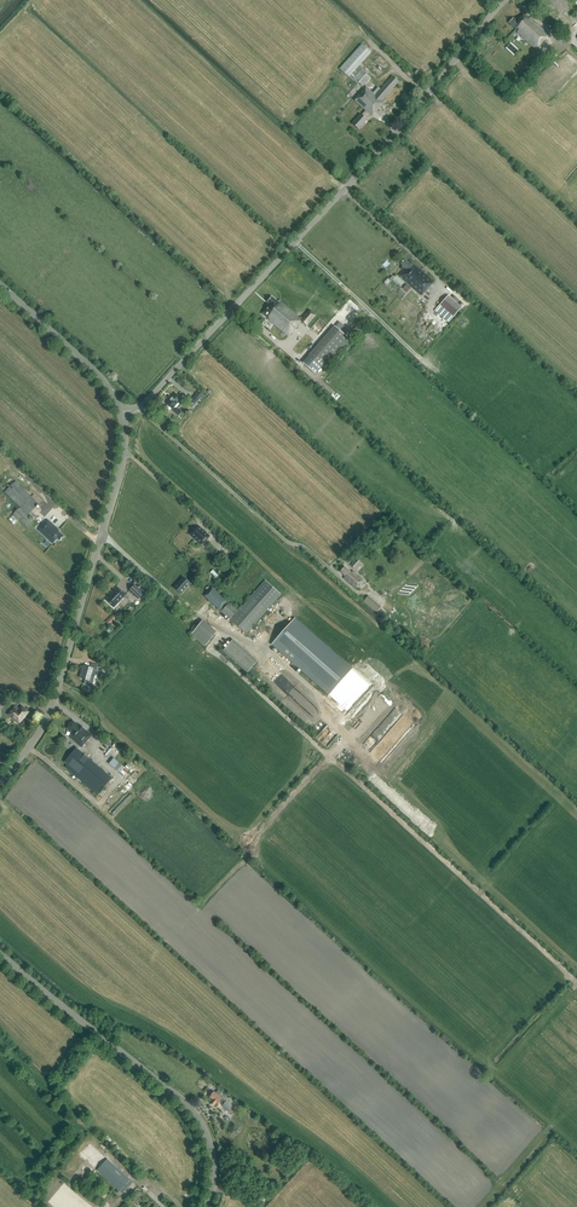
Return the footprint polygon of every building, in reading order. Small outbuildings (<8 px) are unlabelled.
[(529,19),(524,14),(517,22),(513,18),(509,23),(518,32),(517,33),(536,50),(549,36),(530,18),(529,19)] [(362,86),(370,77),(357,66),(369,52),(360,44),(338,69),(347,77),(356,85),(358,83),(362,86)] [(381,101),(398,82),(392,76),(380,89),(377,87),(372,93),(366,88),(354,101),(365,111),(361,115),(361,114),(352,124),(359,129),(367,120),(365,118),(369,114),(371,116),(383,102),(381,101)] [(412,263),(411,265),(405,260),(402,264),(403,266),(402,267),(406,269),(400,276),(421,296),(433,282),(412,263)] [(448,323),(462,308),(448,296),(435,311),(448,323)] [(279,301),(278,302),(273,297),(268,303),(271,305),(263,314),(288,336),(297,325),(296,325),(301,320),(307,325),(316,315),(309,310),(302,318),(301,317),(300,319),(279,301)] [(335,327),(336,328),(339,330),(343,326),(339,322),(335,327)] [(204,395),(199,391),(187,404),(192,408),(204,395)] [(185,401),(176,394),(167,404),(168,405),(166,407),(166,408),(169,410),(170,410),(172,409),(175,412),(179,416),(182,413),(178,409),(185,401)] [(15,482),(4,493),(28,515),(34,520),(36,517),(31,512),(39,504),(15,482)] [(3,496),(1,497),(0,498),(0,510),(1,510),(3,511),(4,511),(6,510),(7,510),(8,509),(9,508),(10,507),(11,505),(11,503),(11,501),(10,500),(10,499),(8,498),(7,497),(6,497),(4,497),(3,496)] [(20,508),(14,514),(27,527),(33,521),(20,508)] [(59,530),(48,520),(38,530),(53,544),(57,539),(59,541),(63,536),(58,531),(59,530)] [(196,539),(198,542),(201,544),(209,537),(199,527),(195,531),(193,529),(193,530),(194,530),(190,534),(195,540),(196,539)] [(231,557),(237,563),(242,557),(237,551),(231,557)] [(212,561),(216,565),(224,556),(220,552),(212,561)] [(353,571),(351,572),(344,567),(340,572),(345,576),(344,578),(355,588),(362,579),(353,571)] [(183,577),(174,588),(181,594),(191,583),(183,577)] [(265,581),(238,611),(212,587),(204,596),(245,633),(280,594),(265,581)] [(134,586),(130,590),(139,599),(143,595),(134,586)] [(119,588),(106,600),(114,607),(126,595),(119,588)] [(368,596),(364,601),(382,617),(386,612),(368,596)] [(113,614),(106,622),(109,625),(116,618),(113,614)] [(207,646),(220,632),(206,619),(193,634),(207,646)] [(272,645),(329,694),(352,669),(295,619),(272,645)] [(222,650),(246,673),(256,662),(232,639),(222,650)] [(85,666),(81,678),(86,679),(84,684),(91,686),(92,685),(94,678),(94,677),(95,677),(98,666),(92,664),(91,667),(85,666)] [(28,712),(22,707),(20,710),(15,706),(9,714),(16,720),(17,718),(21,721),(28,712)] [(69,737),(82,748),(92,735),(80,725),(79,726),(73,721),(67,728),(72,733),(69,737)] [(72,769),(70,771),(98,795),(113,778),(79,750),(67,764),(72,769)] [(114,758),(109,764),(120,773),(123,776),(131,766),(128,764),(125,768),(114,758)] [(223,1105),(222,1105),(229,1111),(236,1103),(229,1097),(228,1098),(218,1089),(215,1092),(214,1091),(210,1096),(210,1097),(209,1098),(210,1101),(211,1102),(210,1103),(214,1106),(217,1103),(218,1104),(219,1102),(223,1105)] [(239,1107),(235,1104),(229,1111),(232,1114),(236,1110),(239,1107)] [(90,1144),(87,1147),(80,1155),(122,1193),(133,1182),(94,1147),(90,1144)]
